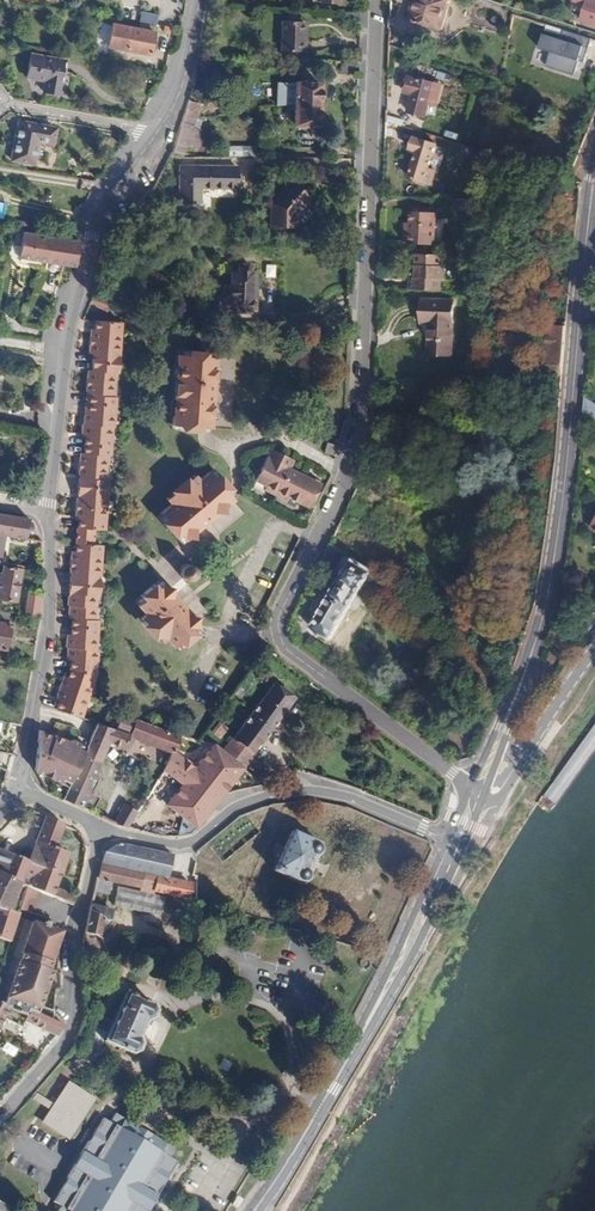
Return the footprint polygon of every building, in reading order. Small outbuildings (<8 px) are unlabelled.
[(412,20),(440,28),(448,0),(418,0),(412,20)] [(575,1),(587,5),(582,20),(594,24),(594,0),(575,0),(575,1)] [(142,10),(141,20),(157,23),(159,13),(142,10)] [(343,12),(343,22),(359,23),(360,13),(343,12)] [(281,37),(290,39),(287,50),(305,50),(306,38),(303,38),(303,21),(282,20),(281,37)] [(151,53),(155,30),(113,24),(110,46),(151,53)] [(590,39),(546,26),(538,48),(550,51),(547,65),(575,75),(580,61),(584,62),(590,39)] [(281,37),(280,49),(287,50),(290,39),(281,37)] [(33,55),(29,77),(46,80),(45,91),(61,94),(67,61),(33,55)] [(342,59),(342,71),(360,72),(360,60),(342,59)] [(405,92),(413,95),(407,111),(425,117),(435,85),(409,77),(405,92)] [(296,82),(295,103),(319,103),(320,83),(296,82)] [(188,101),(184,114),(196,117),(200,105),(188,101)] [(295,103),(294,125),(318,125),(319,103),(295,103)] [(184,114),(183,119),(194,123),(196,117),(184,114)] [(388,115),(387,121),(403,126),(404,121),(388,115)] [(194,123),(183,119),(180,128),(174,145),(172,149),(185,152),(188,142),(200,146),(204,130),(193,127),(195,123),(194,123)] [(18,122),(12,161),(33,164),(36,141),(51,143),(53,128),(18,122)] [(421,138),(417,149),(423,151),(414,177),(428,182),(441,145),(421,138)] [(254,145),(227,145),(227,155),(254,155),(254,145)] [(465,148),(462,157),(476,163),(479,153),(465,148)] [(182,166),(182,201),(202,202),(202,187),(238,188),(238,167),(182,166)] [(273,202),(273,226),(296,227),(297,211),(311,197),(293,181),(273,202)] [(455,200),(455,211),(482,212),(482,201),(455,200)] [(406,223),(406,244),(434,246),(435,213),(412,212),(412,223),(406,223)] [(18,257),(62,264),(65,265),(75,266),(79,239),(69,238),(23,230),(18,257)] [(422,267),(422,279),(419,279),(411,279),(411,290),(445,291),(445,281),(448,281),(448,268),(446,268),(446,256),(419,256),(419,267),(422,267)] [(215,294),(213,309),(247,312),(247,311),(250,311),(253,308),(254,299),(248,298),(251,270),(251,266),(248,262),(242,261),(238,265),(237,268),(231,268),(229,285),(222,285),(221,295),(215,294)] [(275,277),(275,264),(265,264),(264,276),(275,277)] [(251,270),(248,298),(254,299),(258,270),(251,270)] [(92,293),(87,307),(92,309),(101,312),(102,309),(105,310),(109,300),(92,293)] [(429,330),(429,354),(452,354),(454,301),(422,299),(422,330),(429,330)] [(89,354),(88,369),(87,372),(84,372),(83,390),(86,390),(85,415),(81,415),(79,433),(83,433),(83,437),(81,452),(81,457),(78,457),(76,475),(80,475),(78,497),(75,497),(73,515),(77,515),(77,519),(76,528),(92,529),(103,529),(107,481),(104,481),(106,458),(108,459),(110,438),(107,438),(107,426),(109,426),(110,414),(113,414),(114,396),(111,396),(112,373),(115,373),(117,355),(113,355),(115,332),(118,333),(119,320),(91,319),(91,327),(91,331),(87,331),(86,349),(89,349),(89,354)] [(178,354),(172,424),(181,424),(181,430),(200,432),(200,426),(209,426),(214,357),(206,357),(206,353),(187,352),(187,355),(178,354)] [(552,380),(551,387),(555,388),(554,400),(560,400),(562,380),(552,380)] [(584,411),(594,419),(594,402),(585,396),(584,411)] [(330,441),(327,453),(335,454),(337,442),(330,441)] [(252,479),(267,487),(288,496),(305,505),(312,490),(308,488),(310,484),(313,478),(290,467),(293,460),(269,449),(259,469),(257,468),(252,479)] [(209,472),(214,478),(217,475),(213,469),(209,472)] [(166,498),(171,504),(160,513),(166,519),(162,523),(173,536),(177,533),(183,540),(187,537),(192,538),(192,531),(215,512),(223,513),(223,505),(231,498),(224,490),(228,487),(217,475),(214,478),(209,472),(197,482),(192,476),(166,498)] [(224,490),(231,498),(235,495),(228,487),(224,490)] [(266,490),(286,500),(288,496),(267,487),(266,490)] [(156,517),(162,523),(166,519),(160,513),(156,517)] [(4,536),(26,539),(30,520),(0,514),(0,558),(4,536)] [(74,527),(73,542),(91,544),(92,529),(76,528),(74,527)] [(173,536),(179,544),(183,540),(177,533),(173,536)] [(69,620),(68,634),(68,638),(64,638),(63,646),(66,647),(66,656),(69,656),(68,660),(68,668),(66,676),(65,680),(61,679),(55,697),(59,698),(58,702),(55,710),(81,719),(84,710),(84,709),(82,709),(89,686),(92,687),(95,674),(96,662),(94,661),(94,650),(92,650),(93,637),(95,638),(96,637),(97,622),(94,622),(95,606),(93,606),(94,596),(96,596),(97,579),(95,578),(96,554),(99,554),(100,545),(91,544),(73,542),(72,549),(72,554),(68,554),(66,572),(71,572),(69,595),(64,595),(64,604),(67,604),(66,613),(70,613),(69,620)] [(325,553),(343,564),(349,555),(330,543),(325,553)] [(353,559),(312,628),(331,639),(347,612),(361,590),(373,571),(353,559)] [(180,571),(180,574),(181,576),(182,578),(183,579),(185,581),(188,582),(190,582),(193,581),(195,580),(197,579),(198,577),(199,575),(199,573),(199,570),(198,568),(198,567),(196,566),(195,564),(193,563),(191,563),(189,563),(186,563),(183,565),(180,568),(180,571)] [(0,586),(0,599),(15,602),(22,569),(4,566),(2,573),(0,573),(0,586)] [(146,615),(141,620),(164,647),(170,642),(174,647),(180,642),(183,646),(196,634),(192,630),(198,626),(195,623),(195,616),(190,615),(171,594),(171,587),(164,587),(161,584),(156,588),(153,585),(140,596),(144,600),(138,606),(146,615)] [(24,594),(23,615),(38,615),(39,594),(24,594)] [(134,601),(138,606),(144,600),(140,596),(134,601)] [(8,625),(11,614),(0,612),(0,623),(8,625)] [(5,650),(11,625),(8,625),(0,623),(0,649),(5,650)] [(198,626),(192,630),(196,634),(202,630),(198,626)] [(180,642),(174,647),(177,651),(183,646),(180,642)] [(274,682),(232,738),(252,754),(295,699),(274,682)] [(89,686),(82,709),(84,709),(92,687),(89,686)] [(485,700),(480,713),(488,716),(494,703),(485,700)] [(220,709),(197,740),(211,745),(231,718),(220,709)] [(122,714),(116,730),(129,735),(135,719),(122,714)] [(135,719),(129,735),(116,730),(96,724),(88,743),(86,748),(83,755),(77,769),(76,768),(61,797),(81,807),(94,777),(91,776),(107,742),(124,749),(128,737),(134,739),(166,749),(171,751),(174,752),(180,734),(135,719)] [(38,733),(35,772),(48,790),(48,791),(61,797),(76,768),(77,769),(83,755),(53,740),(38,733)] [(53,740),(83,755),(86,748),(77,744),(71,741),(70,743),(55,736),(53,740)] [(128,737),(124,749),(129,751),(134,739),(128,737)] [(232,738),(221,752),(242,768),(252,754),(232,738)] [(79,739),(77,744),(86,748),(88,743),(79,739)] [(164,769),(183,784),(168,804),(197,827),(222,793),(242,768),(221,752),(212,746),(211,745),(195,767),(188,761),(178,754),(174,752),(171,751),(164,769)] [(166,749),(157,773),(161,774),(164,769),(171,751),(166,749)] [(9,765),(12,754),(0,752),(0,763),(9,765)] [(142,765),(123,804),(137,812),(150,791),(161,774),(157,773),(142,765)] [(161,774),(150,791),(168,804),(183,784),(164,769),(161,774)] [(257,779),(264,785),(273,784),(271,782),(261,774),(257,779)] [(98,779),(94,777),(81,807),(92,812),(99,798),(91,794),(98,779)] [(123,804),(114,823),(127,828),(137,812),(123,804)] [(161,814),(187,834),(191,833),(197,827),(168,804),(161,814)] [(27,861),(0,849),(0,873),(20,882),(27,885),(57,898),(73,906),(74,905),(77,895),(72,894),(72,895),(55,888),(68,853),(55,848),(62,827),(43,818),(37,835),(27,861)] [(0,840),(0,849),(27,861),(37,835),(11,823),(0,840)] [(62,827),(55,848),(68,853),(75,835),(74,832),(62,827)] [(290,838),(271,881),(298,893),(306,893),(310,885),(307,880),(312,867),(320,864),(323,857),(318,851),(290,838)] [(105,852),(99,879),(112,882),(139,887),(142,874),(167,880),(173,857),(165,855),(119,844),(105,852)] [(6,941),(16,913),(9,911),(20,882),(0,873),(0,939),(6,941)] [(112,882),(111,883),(140,890),(143,877),(157,881),(154,893),(164,896),(167,896),(167,894),(164,893),(167,881),(167,880),(142,874),(139,887),(112,882)] [(143,877),(140,890),(139,893),(153,896),(154,893),(157,881),(143,877)] [(96,878),(94,891),(109,895),(111,883),(112,882),(99,879),(96,878)] [(167,881),(164,893),(167,894),(175,896),(188,899),(191,887),(167,881)] [(27,885),(17,911),(37,919),(48,924),(57,898),(27,885)] [(118,888),(116,899),(135,904),(138,893),(118,888)] [(116,899),(114,907),(160,917),(164,899),(153,896),(139,893),(138,893),(135,904),(116,899)] [(199,898),(197,902),(210,905),(212,898),(200,895),(199,898)] [(89,912),(85,934),(97,936),(99,931),(102,932),(105,921),(108,922),(111,911),(99,907),(98,908),(90,906),(89,912)] [(0,958),(0,965),(17,971),(37,919),(17,911),(16,913),(6,941),(0,958)] [(12,1002),(37,1010),(50,970),(46,969),(60,931),(37,924),(12,1002)] [(361,962),(360,964),(361,967),(363,969),(367,971),(368,970),(371,968),(372,965),(372,963),(372,962),(372,961),(370,959),(369,959),(366,958),(364,958),(362,960),(361,962)] [(10,985),(17,971),(0,965),(0,981),(10,985)] [(7,992),(1,1004),(6,1006),(12,994),(7,992)] [(126,993),(105,1041),(130,1052),(137,1049),(140,1042),(137,1037),(145,1020),(151,1016),(154,1010),(150,1004),(126,993)] [(3,1020),(22,1029),(25,1022),(57,1035),(63,1024),(53,1020),(27,1010),(25,1014),(6,1006),(1,1004),(0,1003),(0,1025),(3,1020)] [(68,1083),(42,1121),(66,1138),(92,1099),(68,1083)] [(63,1179),(65,1180),(51,1203),(59,1208),(57,1210),(146,1210),(147,1210),(155,1196),(160,1190),(166,1179),(176,1163),(168,1159),(173,1150),(157,1140),(133,1126),(113,1115),(108,1123),(101,1119),(87,1142),(86,1142),(63,1179)]
